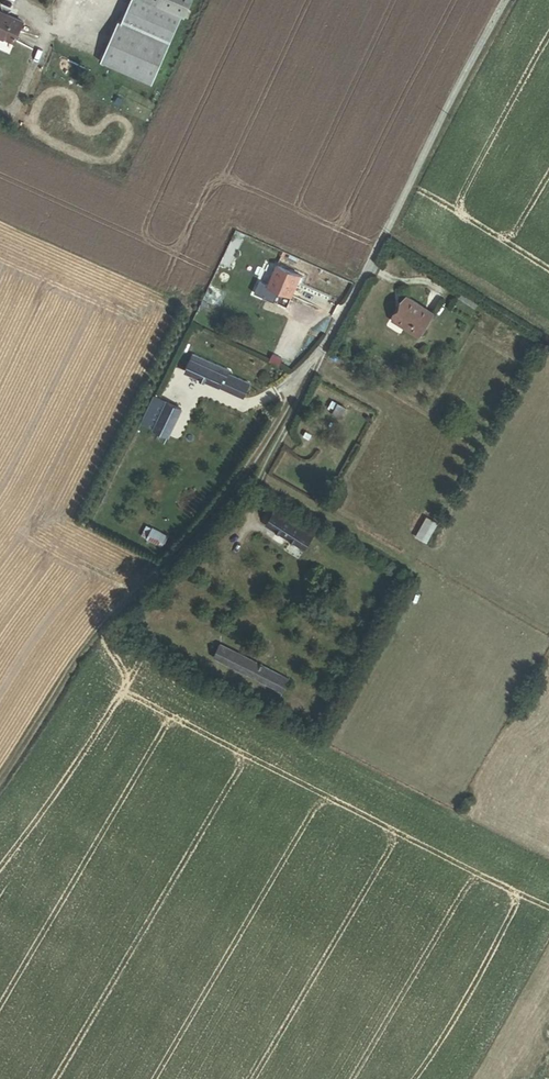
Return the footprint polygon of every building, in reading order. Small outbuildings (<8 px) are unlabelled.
[(187,15),(153,0),(137,0),(127,22),(124,20),(106,60),(156,83),(187,15)] [(194,0),(153,0),(187,15),(194,0)] [(18,37),(27,16),(0,4),(0,29),(18,37)] [(269,287),(292,297),(301,276),(278,266),(269,287)] [(486,311),(469,300),(465,308),(481,318),(486,311)] [(401,327),(426,344),(441,322),(415,305),(401,327)] [(251,384),(228,375),(230,371),(195,355),(187,373),(245,398),(251,384)] [(271,361),(281,365),(283,360),(274,356),(271,361)] [(141,422),(168,436),(182,410),(155,396),(141,422)] [(269,526),(320,556),(328,542),(278,512),(269,526)] [(427,543),(438,525),(426,518),(416,537),(427,543)] [(142,536),(148,539),(153,529),(147,526),(142,536)] [(148,539),(163,547),(168,537),(153,529),(148,539)] [(275,689),(284,673),(233,645),(224,661),(275,689)] [(275,689),(292,699),(301,683),(284,673),(275,689)]
